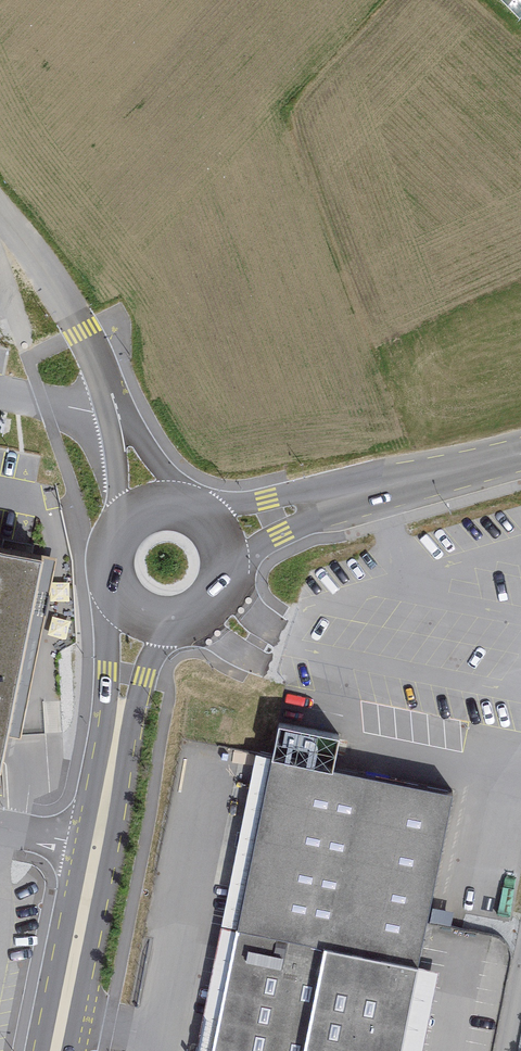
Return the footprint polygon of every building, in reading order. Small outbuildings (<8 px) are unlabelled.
[(0,547),(0,756),(16,759),(56,558),(0,547)] [(439,795),(317,772),(324,736),(263,724),(256,762),(177,747),(155,858),(226,872),(192,1050),(390,1050),(439,795)]
